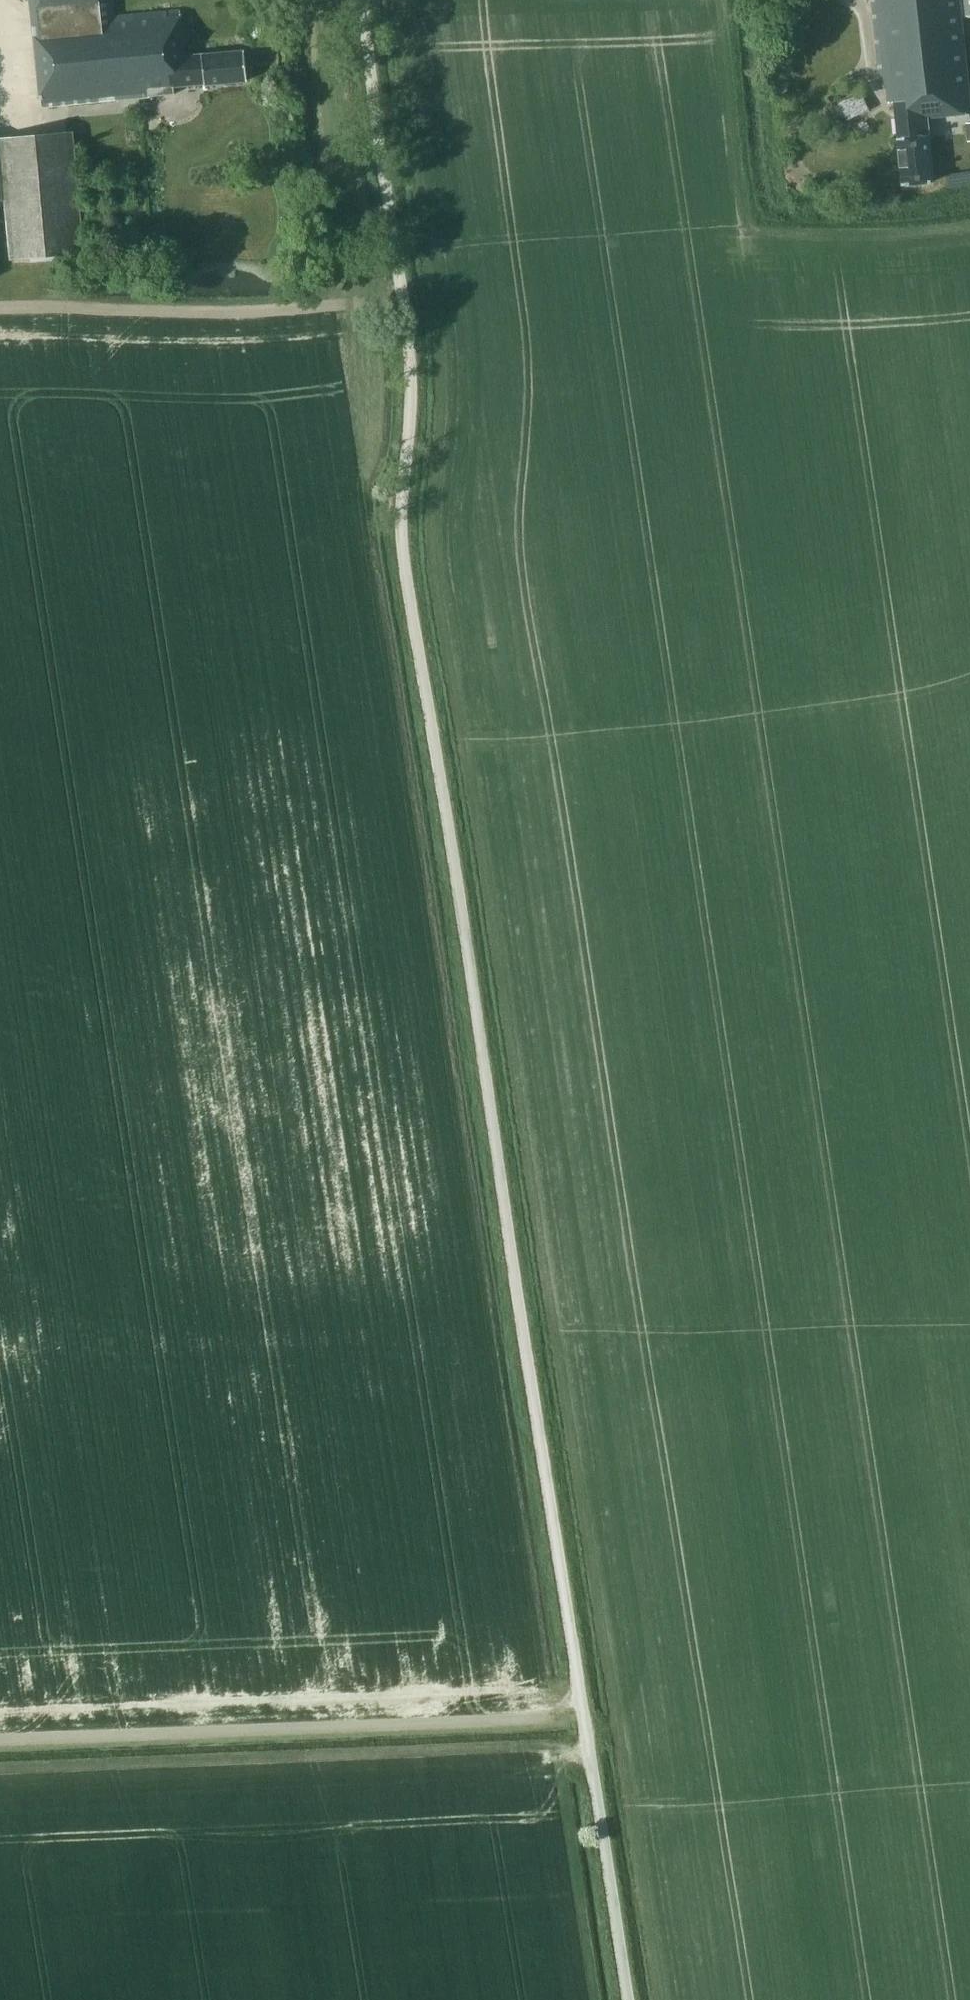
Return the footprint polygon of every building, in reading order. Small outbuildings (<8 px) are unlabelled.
[(247,80),(244,50),(184,56),(180,11),(113,17),(111,0),(31,0),(41,107),(174,94),(173,86),(204,83),(204,84),(247,80)] [(880,89),(886,88),(888,103),(894,102),(897,137),(896,137),(902,184),(933,181),(926,117),(969,113),(958,5),(969,4),(969,0),(871,0),(880,89)] [(844,102),(854,120),(876,108),(866,90),(844,102)] [(5,201),(11,258),(83,252),(72,132),(0,138),(0,202),(5,201)]
